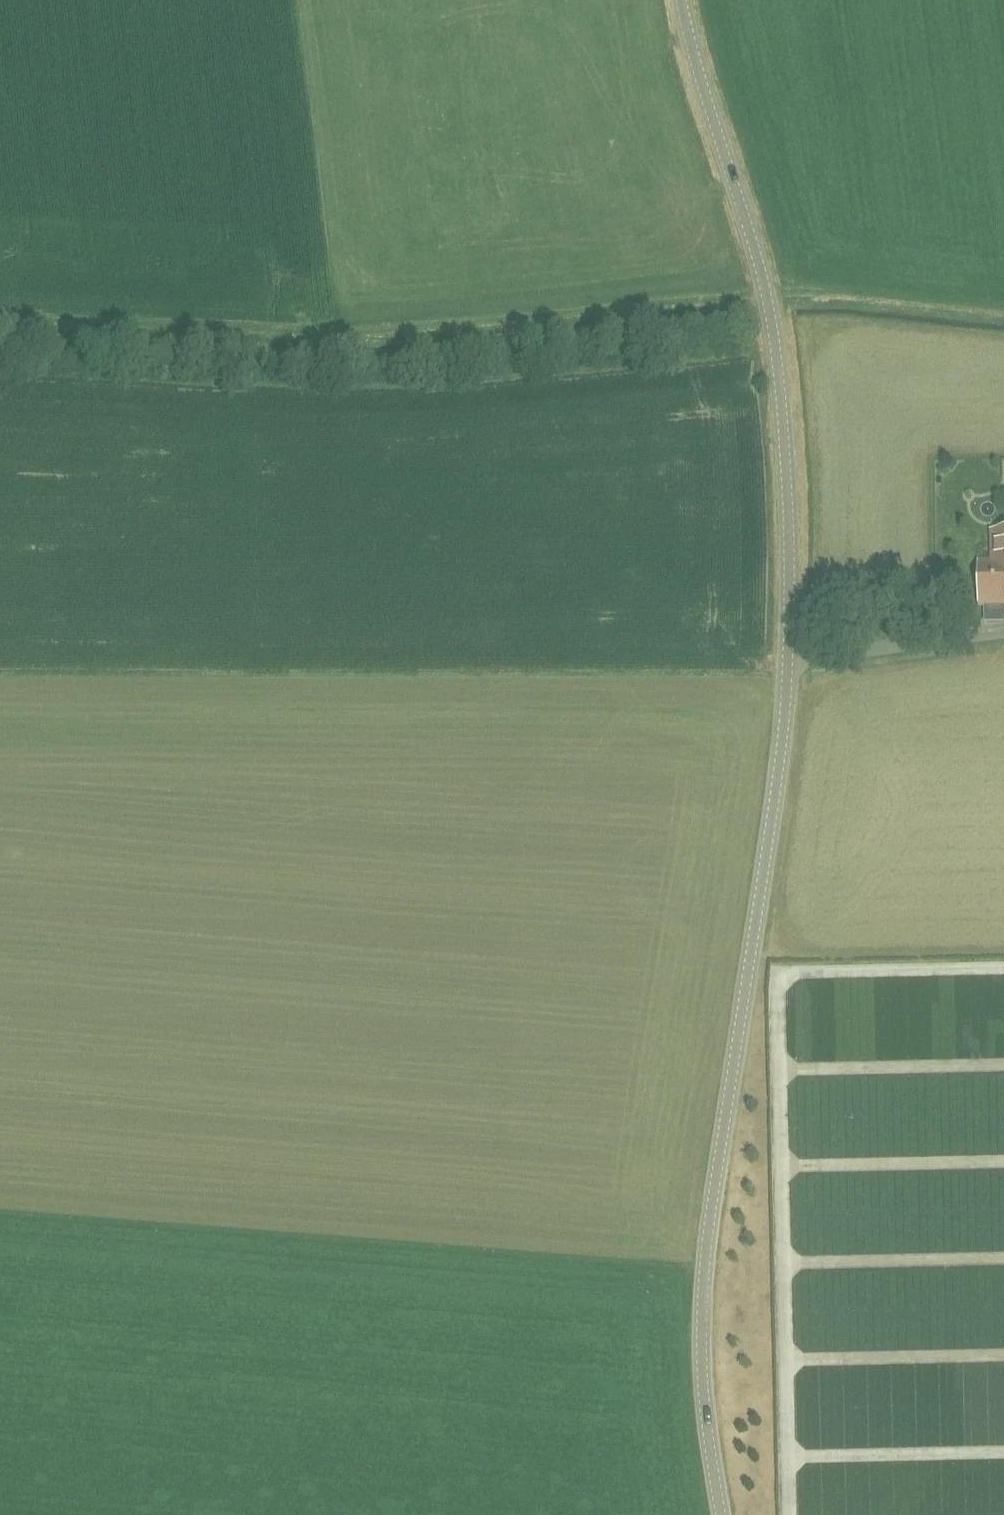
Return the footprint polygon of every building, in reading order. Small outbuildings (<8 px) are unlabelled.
[(993,544),(993,563),(981,563),(981,605),(985,605),(985,622),(1003,622),(1003,543),(993,544)]
